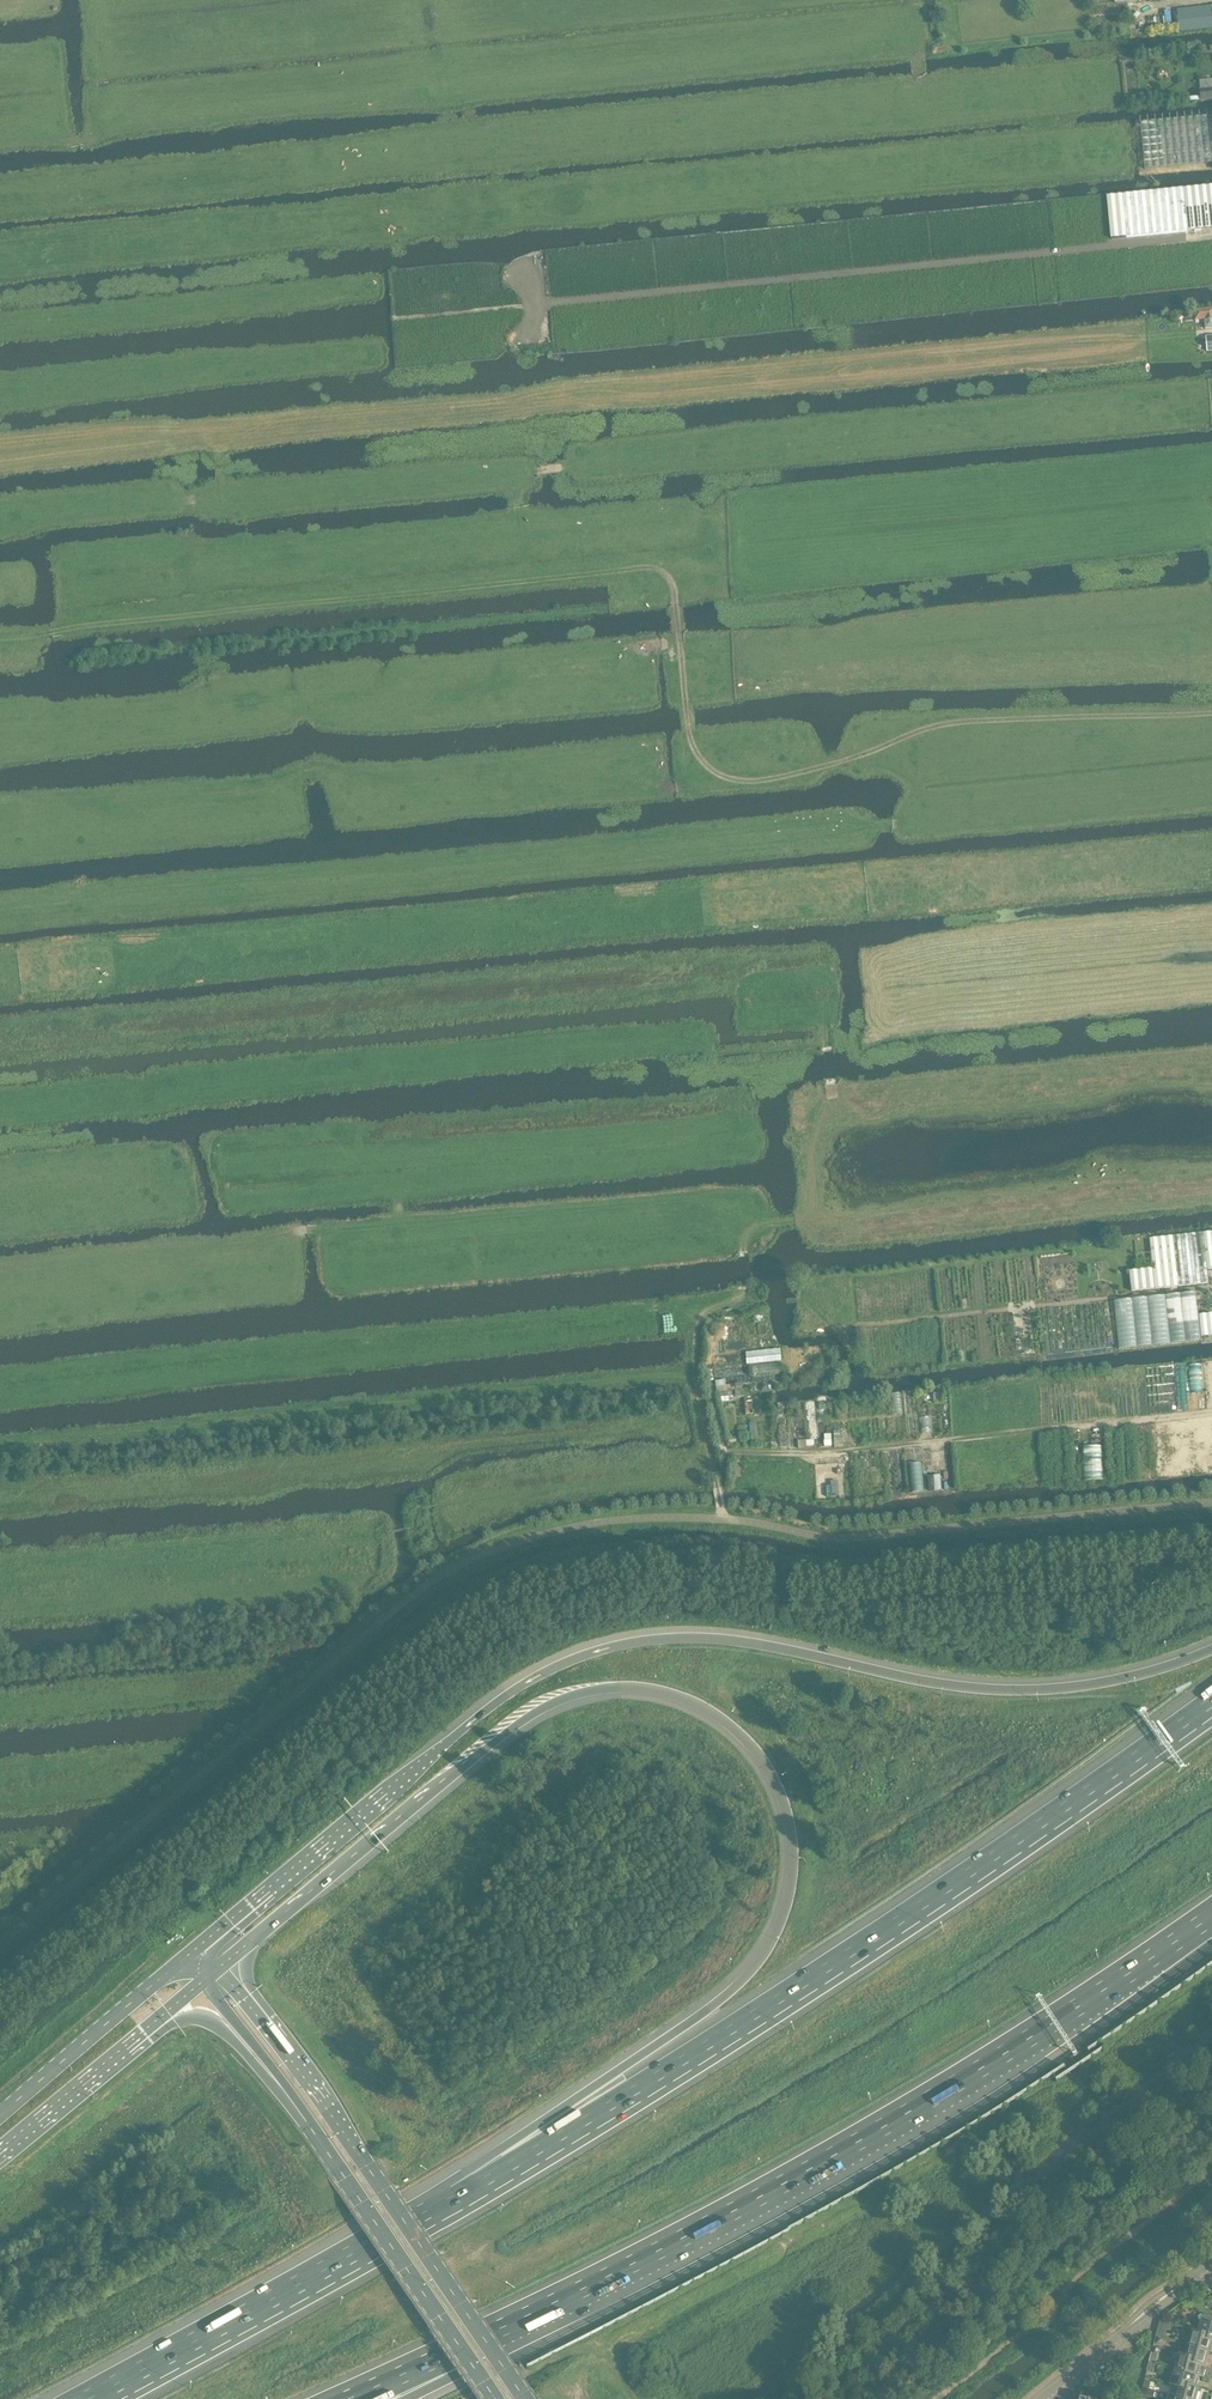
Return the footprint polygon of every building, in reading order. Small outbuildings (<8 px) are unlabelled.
[(1176,8),(1179,32),(1211,29),(1211,4),(1176,8)] [(1201,91),(1202,100),(1202,101),(1211,100),(1211,90),(1201,91)] [(1141,123),(1146,170),(1211,163),(1210,144),(1211,144),(1211,117),(1207,117),(1207,116),(1141,123)] [(1211,229),(1211,186),(1107,197),(1111,239),(1211,229)] [(1207,330),(1211,330),(1211,309),(1195,311),(1196,314),(1196,321),(1196,322),(1206,321),(1207,330)] [(1196,314),(1185,315),(1185,322),(1196,321),(1196,314)] [(1150,1239),(1156,1290),(1209,1284),(1207,1268),(1211,1268),(1211,1232),(1150,1239)] [(1199,1315),(1201,1337),(1211,1336),(1211,1314),(1199,1315)] [(781,1361),(780,1350),(775,1350),(745,1353),(747,1365),(776,1362),(781,1361)] [(832,1368),(826,1373),(833,1380),(838,1375),(832,1368)] [(784,1434),(779,1434),(780,1447),(787,1446),(786,1434),(784,1434)] [(1198,2332),(1204,2333),(1206,2334),(1205,2339),(1211,2341),(1211,2317),(1208,2316),(1206,2322),(1202,2321),(1201,2321),(1199,2331),(1198,2332)] [(1160,2321),(1158,2328),(1166,2330),(1168,2331),(1170,2323),(1160,2321)] [(1186,2345),(1188,2345),(1204,2350),(1210,2352),(1211,2352),(1211,2341),(1205,2339),(1206,2334),(1204,2333),(1198,2332),(1199,2331),(1193,2330),(1191,2335),(1188,2335),(1186,2345)] [(1185,2355),(1185,2356),(1193,2358),(1192,2363),(1199,2365),(1199,2366),(1204,2367),(1205,2367),(1210,2352),(1204,2350),(1188,2345),(1185,2355)] [(1176,2362),(1174,2367),(1175,2369),(1197,2375),(1203,2377),(1205,2370),(1203,2369),(1204,2367),(1199,2366),(1199,2365),(1192,2363),(1193,2358),(1185,2356),(1185,2355),(1179,2353),(1177,2360),(1176,2362)] [(1175,2369),(1170,2385),(1176,2387),(1177,2386),(1184,2389),(1186,2383),(1194,2386),(1194,2385),(1197,2375),(1175,2369)] [(1174,2397),(1183,2398),(1196,2398),(1200,2387),(1194,2385),(1194,2386),(1186,2383),(1184,2389),(1177,2386),(1176,2387),(1174,2397)]
